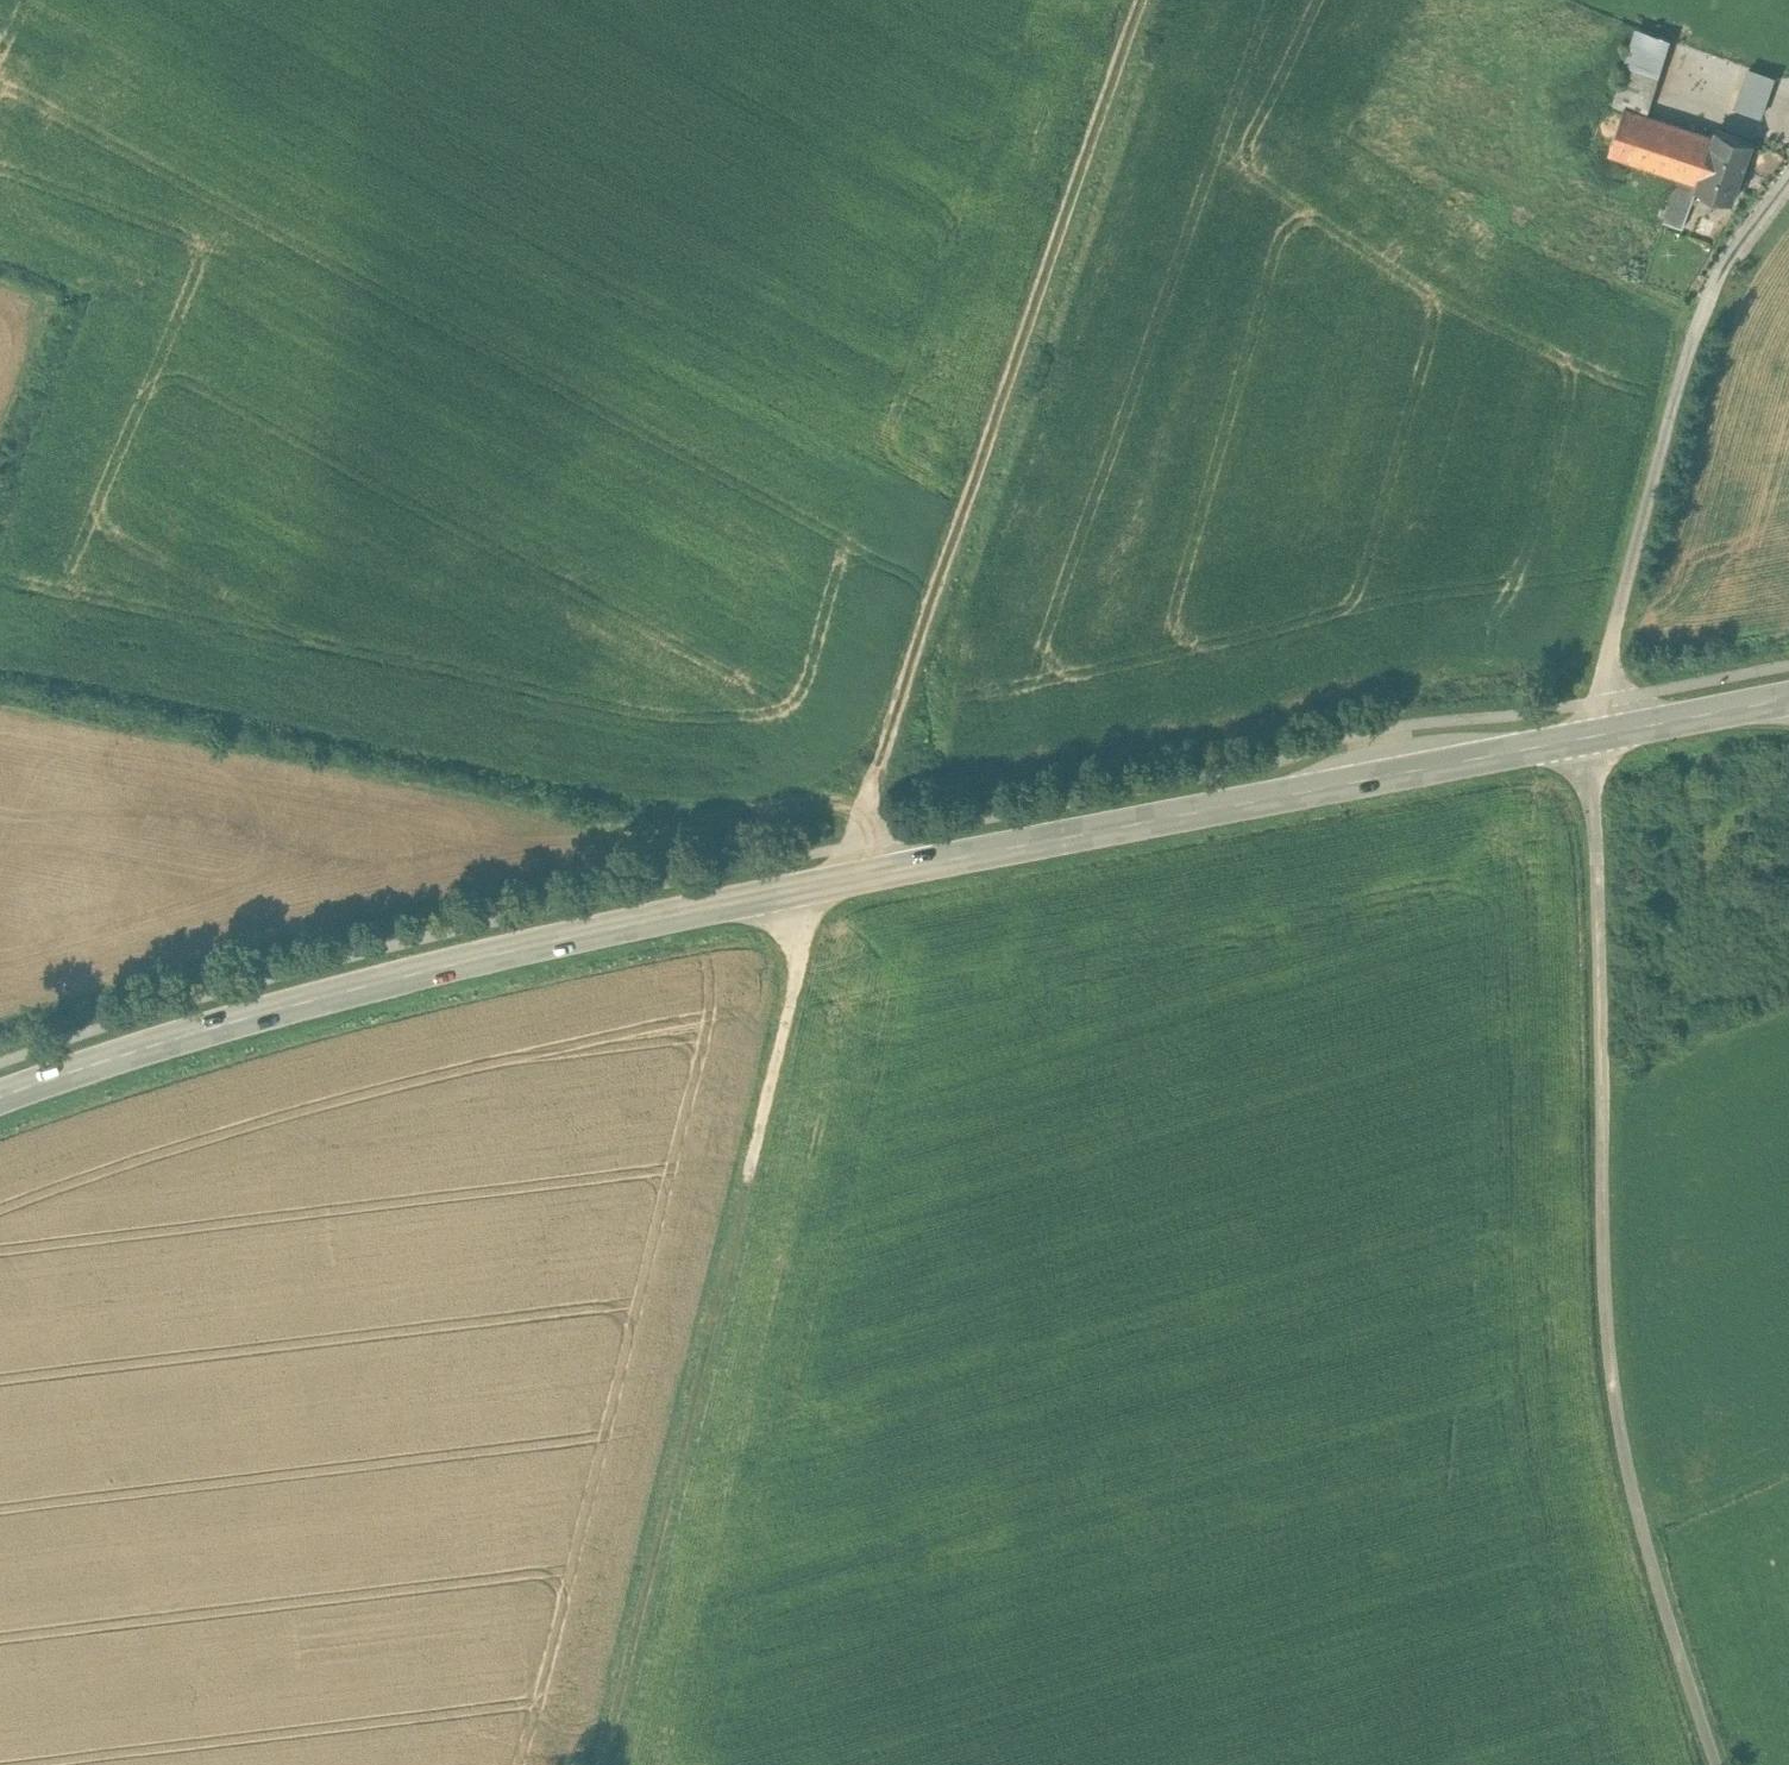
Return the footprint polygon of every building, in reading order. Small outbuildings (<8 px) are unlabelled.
[(1713,135),(1647,113),(1670,39),(1638,27),(1613,102),(1614,102),(1614,103),(1624,106),(1609,151),(1679,174),(1698,180),(1713,135)] [(1739,102),(1766,112),(1781,73),(1753,63),(1739,102)] [(1696,187),(1697,187),(1732,200),(1753,141),(1716,128),(1713,135),(1698,180),(1696,187)] [(1696,187),(1698,180),(1679,174),(1664,220),(1683,226),(1697,187),(1696,187)]
